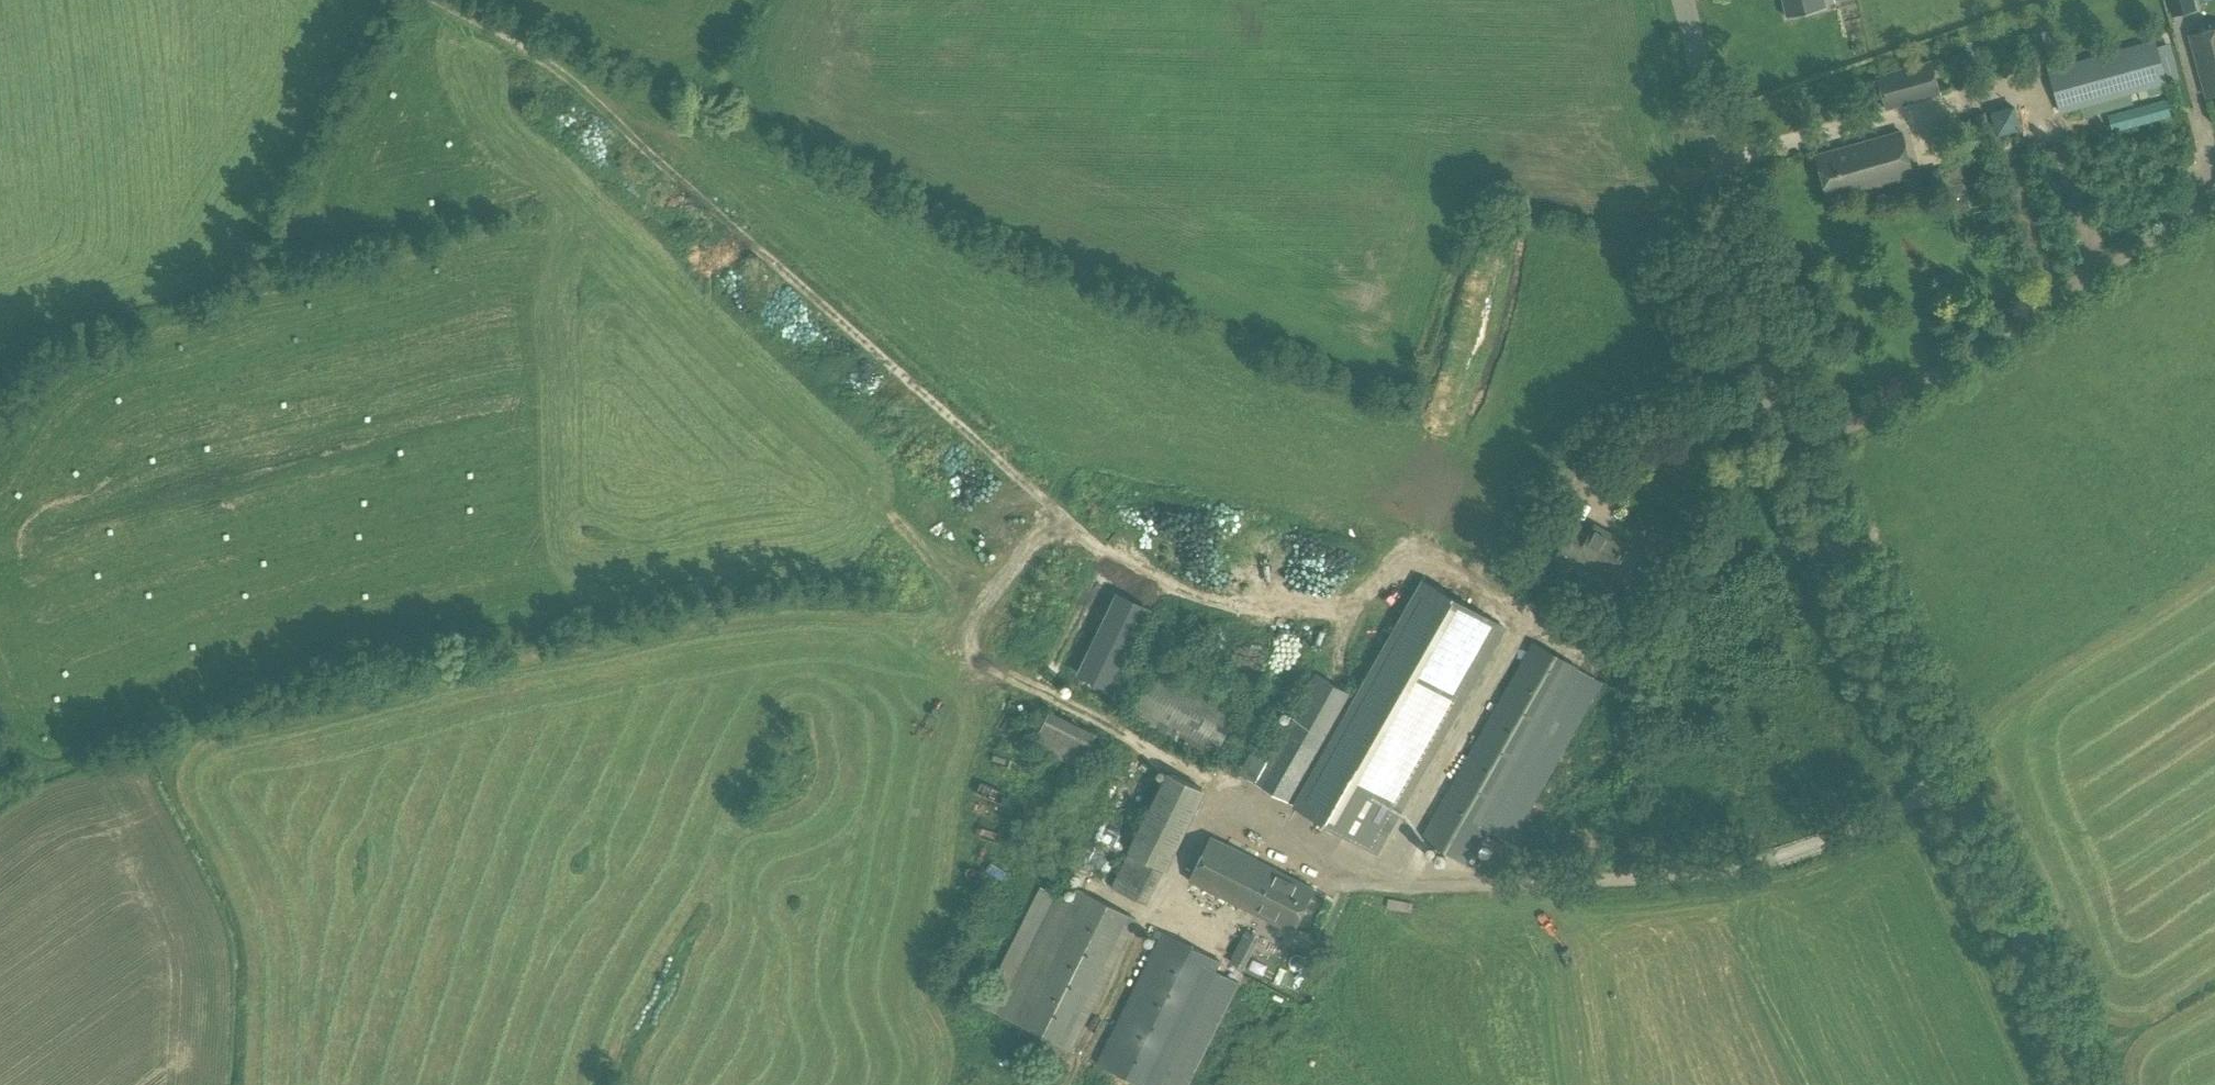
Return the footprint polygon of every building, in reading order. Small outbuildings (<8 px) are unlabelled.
[(1787,17),(1825,8),(1823,0),(1783,0),(1787,17)] [(2192,0),(2169,0),(2173,15),(2195,9),(2192,0)] [(2187,35),(2204,96),(2214,93),(2214,27),(2187,35)] [(2155,42),(2049,70),(2061,113),(2080,107),(2083,117),(2133,103),(2130,94),(2167,84),(2155,42)] [(1930,62),(1878,77),(1887,109),(1939,94),(1930,62)] [(2021,129),(2015,105),(1991,111),(1998,135),(2021,129)] [(1980,134),(1990,131),(1986,114),(1975,117),(1980,134)] [(1829,200),(1913,176),(1901,132),(1816,156),(1829,200)] [(1948,195),(1960,191),(1949,162),(1938,167),(1948,195)] [(1662,282),(1665,270),(1653,267),(1649,279),(1662,282)] [(1626,586),(1644,555),(1595,527),(1592,533),(1576,524),(1558,556),(1574,565),(1580,559),(1626,586)] [(1171,578),(1178,562),(1164,556),(1157,571),(1171,578)] [(1239,775),(1294,806),(1378,855),(1508,627),(1423,578),(1355,696),(1316,673),(1266,761),(1250,753),(1239,775)] [(1087,636),(1072,671),(1104,685),(1119,650),(1087,636)] [(1469,865),(1580,668),(1534,642),(1421,839),(1469,865)] [(1237,711),(1157,666),(1134,707),(1214,752),(1237,711)] [(1097,734),(1049,710),(1032,744),(1080,768),(1097,734)] [(1167,870),(1206,789),(1167,771),(1111,887),(1148,904),(1165,869),(1167,870)] [(1014,772),(1012,781),(1032,785),(1034,775),(1014,772)] [(1091,827),(1077,864),(1103,873),(1116,835),(1091,827)] [(1293,933),(1315,889),(1212,837),(1190,881),(1293,933)] [(1072,1050),(1137,919),(1078,889),(1072,901),(1056,893),(996,1013),(1072,1050)] [(1163,933),(1127,1004),(1216,1030),(1240,982),(1216,970),(1221,961),(1163,933)] [(1127,1004),(1097,1064),(1139,1084),(1189,1084),(1216,1030),(1127,1004)]
